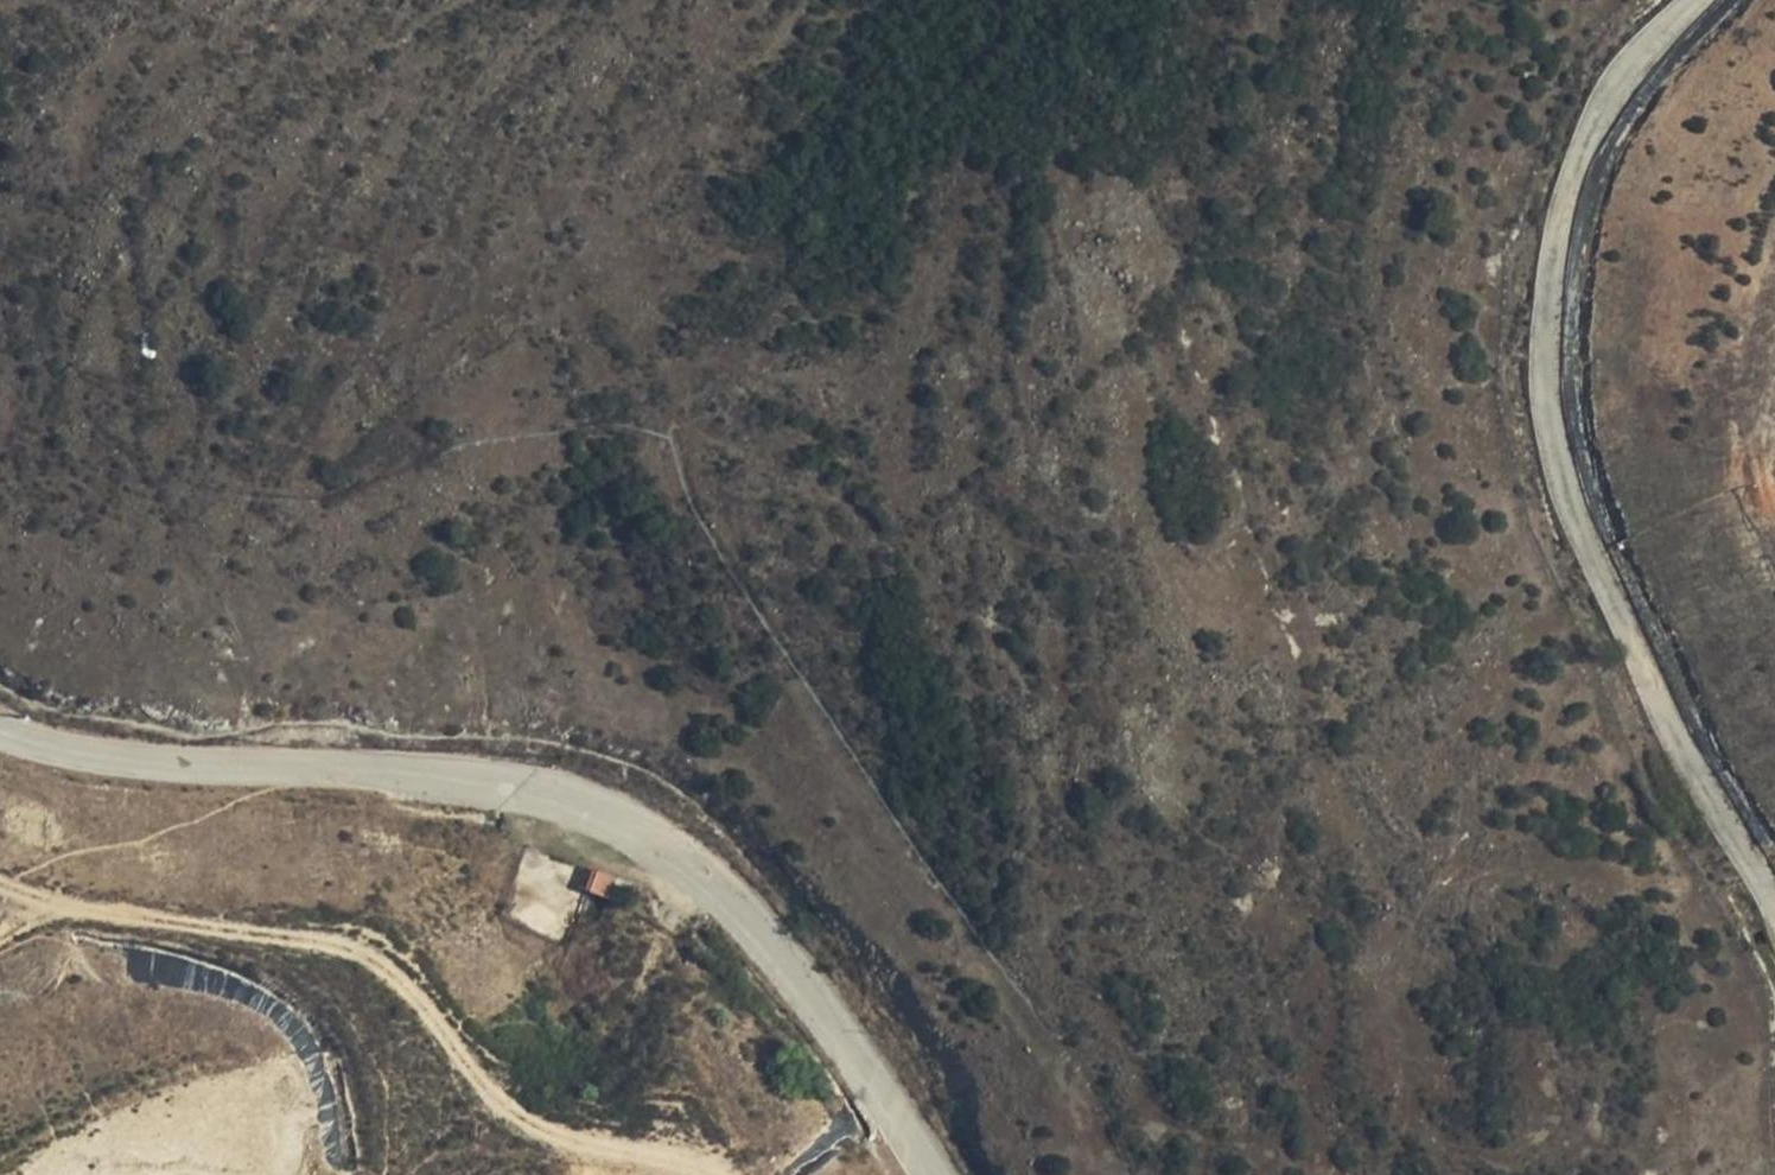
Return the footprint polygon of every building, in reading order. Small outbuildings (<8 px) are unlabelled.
[(606,896),(610,874),(593,870),(588,893),(606,896)] [(626,906),(633,885),(613,878),(606,899),(626,906)]
